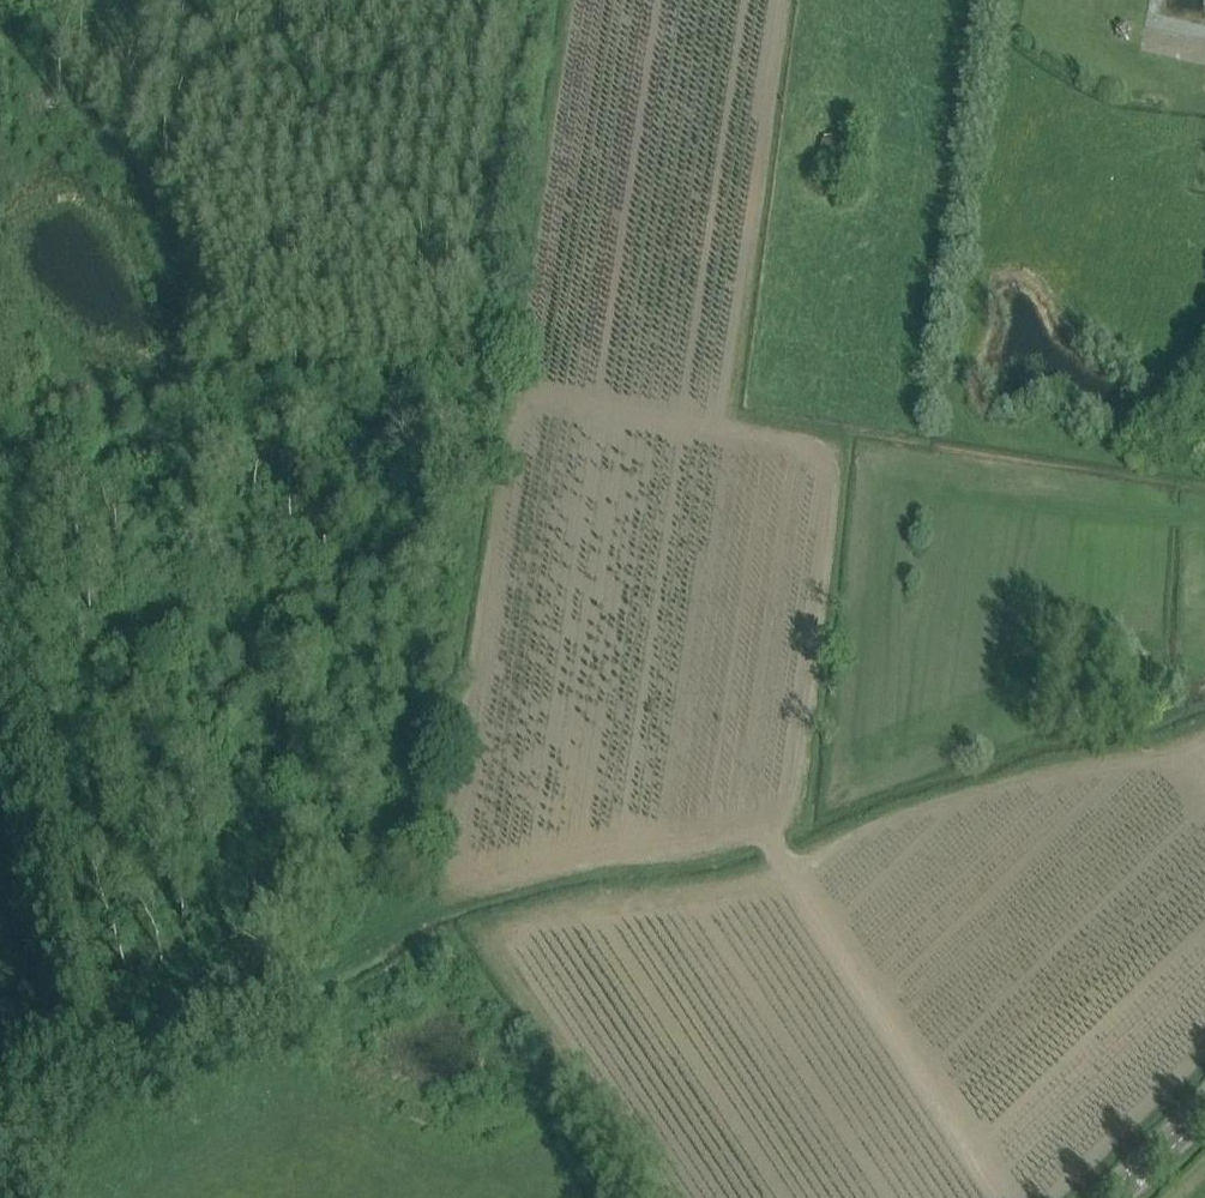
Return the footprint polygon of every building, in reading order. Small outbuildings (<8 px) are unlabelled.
[(820,168),(846,171),(849,139),(823,136),(820,168)]
